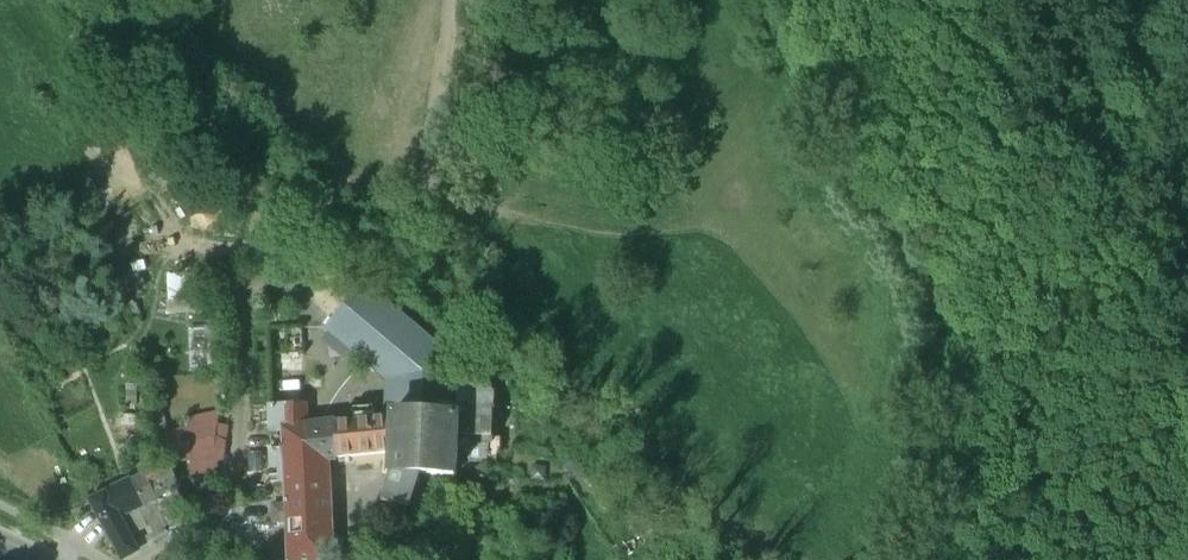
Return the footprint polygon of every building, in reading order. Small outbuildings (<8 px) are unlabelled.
[(179,294),(179,273),(168,272),(167,294),(179,294)] [(434,344),(364,284),(328,327),(326,327),(389,379),(389,418),(395,417),(424,414),(434,344)] [(304,327),(269,328),(272,406),(307,403),(304,327)] [(494,392),(461,366),(459,411),(458,436),(492,438),(494,392)] [(307,403),(272,406),(272,430),(285,431),(285,428),(308,426),(307,403)] [(356,421),(308,426),(309,456),(309,459),(330,457),(394,452),(394,451),(395,417),(389,418),(377,419),(376,406),(355,408),(356,421)] [(459,411),(424,414),(420,474),(456,476),(458,436),(459,411)] [(395,417),(394,451),(394,452),(393,472),(420,474),(424,414),(395,417)] [(218,421),(167,435),(175,459),(223,459),(225,444),(216,438),(218,421)] [(308,426),(285,428),(285,431),(286,461),(309,456),(308,426)] [(309,456),(286,461),(288,515),(311,515),(309,459),(309,456)] [(311,515),(332,515),(330,457),(309,459),(311,515)] [(171,461),(132,480),(144,506),(156,499),(155,496),(180,487),(171,461)] [(420,474),(393,472),(385,501),(409,506),(420,474)] [(138,551),(120,518),(144,506),(132,480),(91,501),(123,559),(138,551)] [(184,500),(168,507),(176,528),(187,521),(186,506),(184,500)] [(157,502),(144,509),(149,519),(144,522),(155,541),(169,532),(157,502)] [(332,515),(311,515),(288,515),(292,559),(334,559),(334,551),(333,551),(332,515)]
